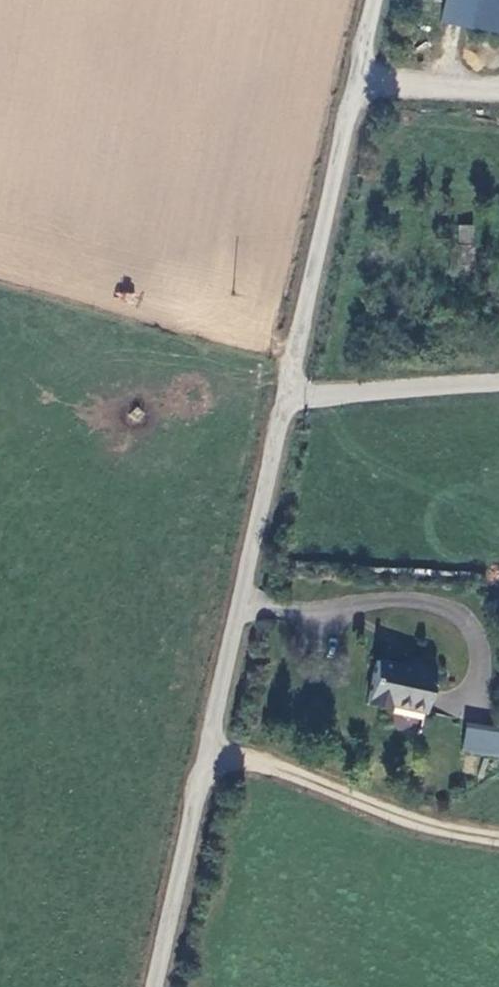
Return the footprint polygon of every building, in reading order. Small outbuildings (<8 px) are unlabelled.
[(442,22),(498,34),(498,0),(446,0),(442,22)] [(458,243),(474,242),(473,225),(458,225),(458,243)] [(378,657),(369,701),(390,705),(391,701),(426,709),(435,670),(378,657)] [(498,756),(498,730),(465,727),(463,753),(498,756)]
